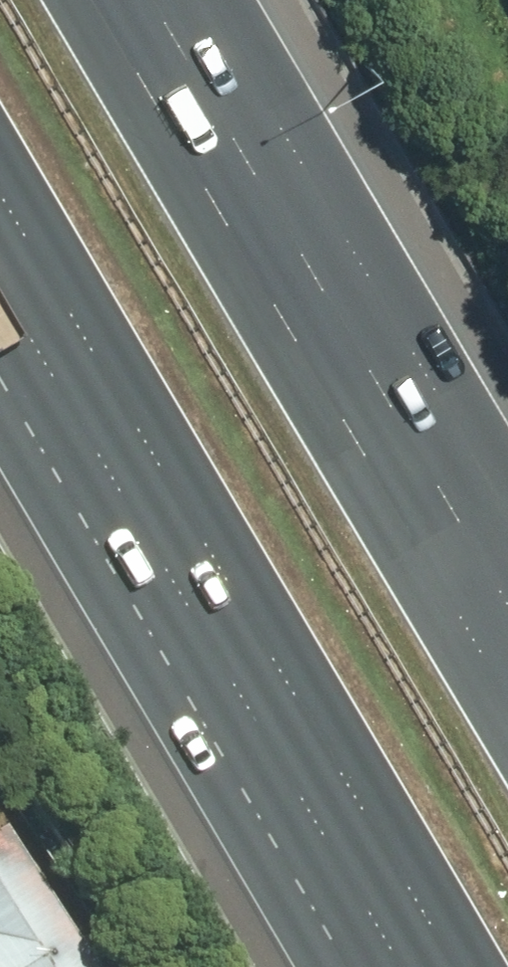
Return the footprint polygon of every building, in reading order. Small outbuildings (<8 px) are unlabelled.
[(10,822),(0,828),(0,966),(105,966),(10,822)]
